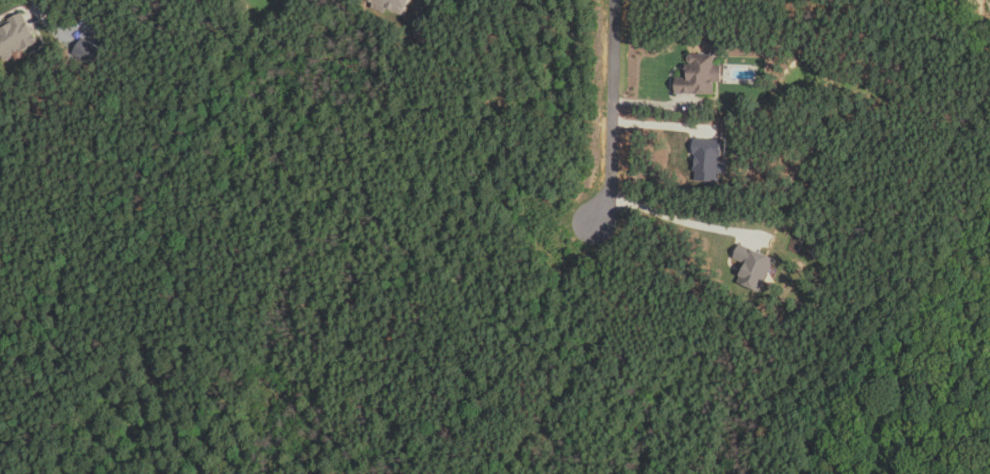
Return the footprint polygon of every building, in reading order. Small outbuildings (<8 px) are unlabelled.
[(402,14),(365,0),(408,0),(402,14)] [(2,59),(0,55),(0,28),(12,23),(9,17),(22,11),(37,43),(2,59)] [(721,65),(720,81),(714,81),(713,94),(674,93),(675,77),(684,78),(684,64),(690,65),(690,63),(689,63),(687,60),(687,57),(689,54),(714,55),(714,65),(721,65)] [(719,183),(720,173),(727,174),(728,162),(721,162),(722,141),(694,138),(692,154),(696,154),(694,181),(719,183)] [(774,259),(761,292),(738,283),(740,278),(737,277),(743,262),(733,258),(739,244),(774,259)]
